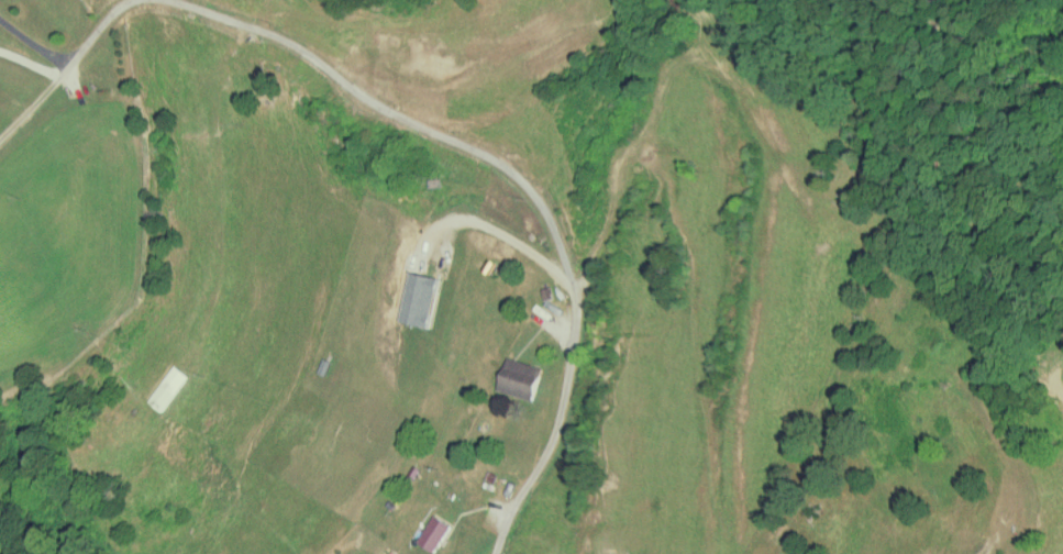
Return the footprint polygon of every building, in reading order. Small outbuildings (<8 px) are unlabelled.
[(398,321),(431,327),(441,278),(408,271),(398,321)] [(542,367),(506,357),(497,390),(532,400),(542,367)] [(435,553),(452,524),(433,514),(417,542),(435,553)]
